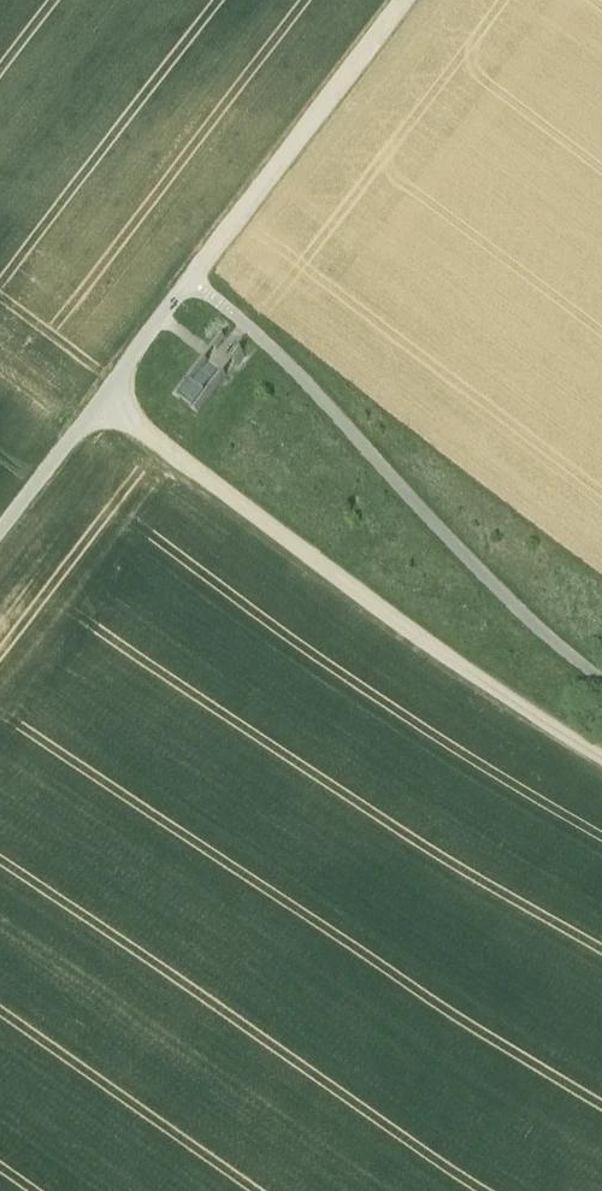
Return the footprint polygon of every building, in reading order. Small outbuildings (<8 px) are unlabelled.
[(216,388),(199,374),(183,394),(199,408),(216,388)]
